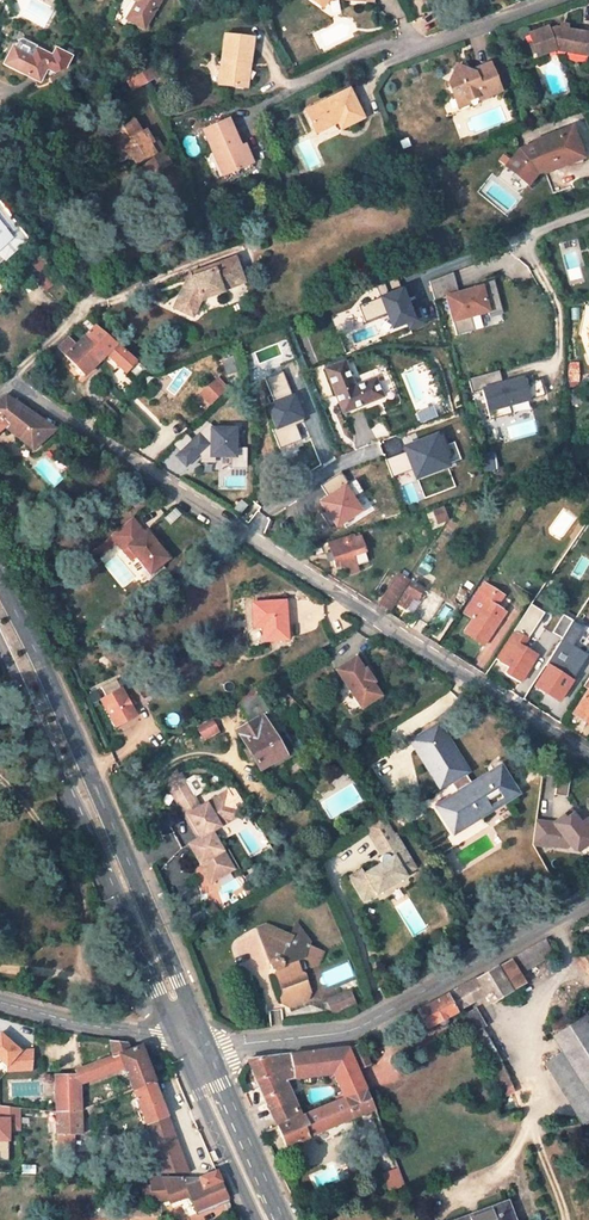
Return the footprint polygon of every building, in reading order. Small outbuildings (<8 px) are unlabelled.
[(137,1),(128,18),(144,28),(159,0),(136,0),(137,1)] [(547,29),(529,35),(537,57),(565,47),(566,47),(588,46),(588,29),(554,29),(548,31),(547,29)] [(250,38),(223,35),(217,85),(238,87),(242,62),(247,63),(250,38)] [(31,56),(13,47),(5,64),(39,81),(46,67),(54,72),(64,69),(70,57),(55,49),(52,57),(35,48),(31,56)] [(244,88),(247,63),(242,62),(238,87),(244,88)] [(151,79),(144,64),(139,67),(145,82),(151,79)] [(489,64),(472,70),(473,73),(467,75),(465,69),(459,66),(454,68),(447,82),(453,98),(464,94),(466,100),(475,97),(476,100),(499,92),(489,64)] [(123,75),(130,89),(145,82),(139,67),(123,75)] [(361,120),(348,91),(304,111),(314,133),(336,123),(339,130),(361,120)] [(457,108),(476,100),(475,97),(466,100),(464,94),(453,98),(457,108)] [(248,165),(228,117),(202,128),(212,150),(205,153),(216,179),(248,165)] [(136,134),(130,123),(119,130),(117,127),(105,134),(108,139),(113,147),(110,149),(116,160),(126,155),(131,152),(136,161),(145,176),(166,164),(152,139),(148,142),(142,131),(136,134)] [(534,144),(520,150),(507,167),(529,185),(538,173),(545,171),(545,172),(567,164),(565,160),(577,155),(572,140),(576,139),(572,128),(534,143),(534,144)] [(108,139),(102,143),(106,151),(110,149),(113,147),(108,139)] [(252,163),(243,143),(240,144),(248,165),(252,163)] [(126,155),(131,164),(136,161),(131,152),(126,155)] [(5,260),(28,240),(0,202),(0,255),(5,260)] [(35,276),(46,291),(59,281),(35,249),(26,256),(39,273),(35,276)] [(234,257),(189,274),(173,308),(191,317),(200,300),(222,292),(220,287),(243,279),(234,257)] [(521,282),(513,258),(499,263),(507,287),(521,282)] [(445,296),(456,335),(483,327),(481,318),(502,312),(493,280),(457,290),(452,273),(431,279),(437,299),(445,296)] [(402,290),(387,295),(391,307),(405,303),(402,290)] [(59,349),(84,375),(106,354),(111,358),(134,381),(148,372),(95,327),(75,345),(68,338),(58,348),(59,349)] [(355,387),(344,361),(325,369),(343,413),(382,397),(375,378),(355,387)] [(479,389),(485,413),(530,402),(523,375),(501,381),(498,371),(469,378),(472,391),(479,389)] [(200,393),(209,402),(224,388),(215,379),(200,393)] [(110,389),(100,399),(111,410),(121,400),(110,389)] [(5,427),(31,450),(56,429),(4,396),(0,399),(0,430),(5,427)] [(445,430),(441,418),(431,423),(435,433),(445,430)] [(419,428),(423,438),(435,433),(431,423),(419,428)] [(198,432),(173,455),(184,468),(206,448),(206,458),(236,459),(236,426),(205,426),(205,440),(198,432)] [(414,468),(418,477),(461,460),(451,432),(385,457),(392,476),(414,468)] [(330,528),(362,514),(349,484),(317,497),(330,528)] [(445,519),(442,510),(433,512),(436,522),(445,519)] [(143,533),(131,517),(110,534),(122,550),(126,546),(148,574),(167,559),(145,531),(143,533)] [(364,551),(359,534),(329,544),(337,567),(341,565),(343,571),(349,575),(357,572),(352,555),(364,551)] [(148,574),(126,546),(122,550),(143,577),(148,574)] [(397,575),(379,603),(387,608),(397,594),(399,595),(408,582),(397,575)] [(416,599),(422,589),(411,582),(397,604),(404,608),(412,596),(416,599)] [(483,645),(504,612),(489,602),(496,592),(483,584),(464,613),(472,619),(463,632),(483,645)] [(265,626),(266,641),(290,639),(286,600),(254,604),(256,621),(264,620),(265,626)] [(567,657),(558,672),(548,666),(535,686),(559,701),(588,656),(576,649),(587,633),(575,626),(559,652),(567,657)] [(523,648),(530,637),(515,628),(494,659),(503,665),(499,670),(520,683),(536,656),(523,648)] [(548,630),(542,640),(554,648),(560,638),(548,630)] [(356,655),(337,667),(360,706),(380,694),(372,681),(374,680),(366,666),(364,667),(356,655)] [(583,687),(588,690),(573,714),(588,724),(588,678),(583,687)] [(120,688),(97,700),(111,727),(134,715),(120,688)] [(274,766),(289,757),(272,728),(269,730),(256,708),(264,703),(258,693),(238,705),(249,724),(237,732),(258,769),(272,761),(274,766)] [(213,718),(196,726),(202,740),(220,732),(213,718)] [(438,725),(411,741),(440,788),(449,782),(456,794),(436,806),(453,833),(517,794),(501,767),(471,785),(465,774),(467,773),(438,725)] [(182,809),(197,801),(179,768),(176,769),(174,771),(173,772),(170,774),(168,777),(166,780),(182,809)] [(567,795),(570,782),(558,780),(555,792),(567,795)] [(211,879),(232,867),(211,829),(220,824),(218,822),(237,811),(226,790),(200,805),(187,812),(199,835),(197,836),(187,842),(198,862),(201,861),(211,879)] [(187,812),(200,805),(197,801),(182,809),(197,836),(199,835),(187,812)] [(220,824),(239,814),(237,811),(218,822),(220,824)] [(378,856),(378,859),(361,870),(360,867),(348,874),(362,896),(373,890),(374,892),(406,874),(404,871),(413,866),(381,811),(364,821),(378,845),(381,843),(385,850),(384,852),(382,852),(380,853),(379,854),(378,856)] [(550,823),(533,819),(528,843),(546,846),(546,845),(563,848),(566,846),(570,850),(574,851),(588,842),(588,821),(585,820),(579,824),(572,814),(565,818),(562,815),(550,823)] [(208,880),(211,879),(201,861),(198,862),(208,880)] [(310,941),(296,923),(290,936),(282,932),(262,941),(274,974),(276,974),(281,986),(283,991),(281,998),(284,1004),(290,1006),(308,999),(311,991),(307,982),(304,973),(301,972),(296,960),(302,957),(309,961),(312,967),(317,964),(323,951),(308,944),(310,941)] [(519,973),(554,953),(546,939),(497,966),(510,990),(524,982),(519,973)] [(497,966),(416,1010),(426,1027),(436,1022),(436,1023),(437,1023),(437,1024),(438,1024),(438,1025),(439,1025),(439,1026),(440,1026),(441,1027),(446,1024),(446,1023),(446,1022),(446,1021),(446,1020),(446,1019),(445,1019),(445,1018),(445,1017),(486,994),(490,1001),(510,990),(497,966)] [(350,988),(325,998),(332,1014),(357,1004),(350,988)] [(485,1025),(476,1008),(462,1016),(489,1065),(499,1060),(481,1027),(485,1025)] [(555,1032),(565,1048),(548,1060),(585,1120),(588,1118),(588,1019),(586,1013),(555,1032)] [(80,1084),(125,1067),(146,1125),(159,1172),(187,1172),(139,1045),(131,1048),(130,1043),(109,1041),(112,1056),(64,1074),(56,1075),(58,1135),(81,1134),(80,1084)] [(369,1065),(361,1044),(351,1048),(360,1069),(369,1065)] [(284,1078),(333,1072),(345,1097),(365,1088),(348,1047),(248,1059),(277,1126),(301,1116),(284,1078)] [(504,1095),(513,1090),(499,1060),(489,1065),(504,1095)] [(277,1126),(286,1146),(373,1108),(365,1088),(345,1097),(301,1116),(277,1126)] [(21,1130),(21,1106),(0,1106),(0,1141),(11,1141),(10,1130),(21,1130)] [(58,1145),(81,1145),(81,1134),(58,1135),(58,1145)] [(382,1172),(388,1191),(404,1185),(398,1167),(382,1172)] [(170,1198),(171,1201),(189,1195),(194,1207),(226,1195),(215,1170),(198,1177),(198,1180),(150,1177),(150,1185),(142,1185),(142,1197),(151,1197),(151,1201),(170,1198)] [(194,1207),(196,1211),(227,1199),(226,1195),(194,1207)] [(507,1203),(461,1219),(513,1219),(507,1203)]
